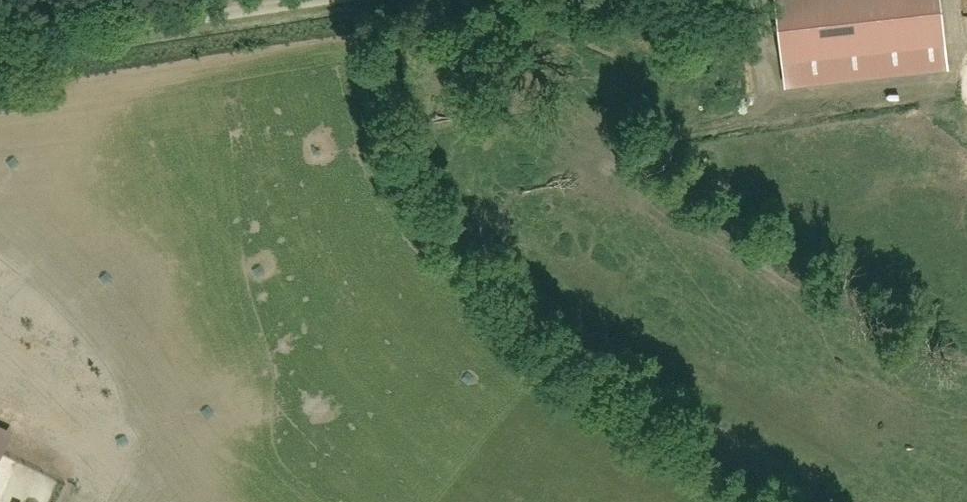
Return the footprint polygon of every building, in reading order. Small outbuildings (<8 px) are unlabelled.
[(784,66),(954,48),(949,0),(777,0),(784,66)]
